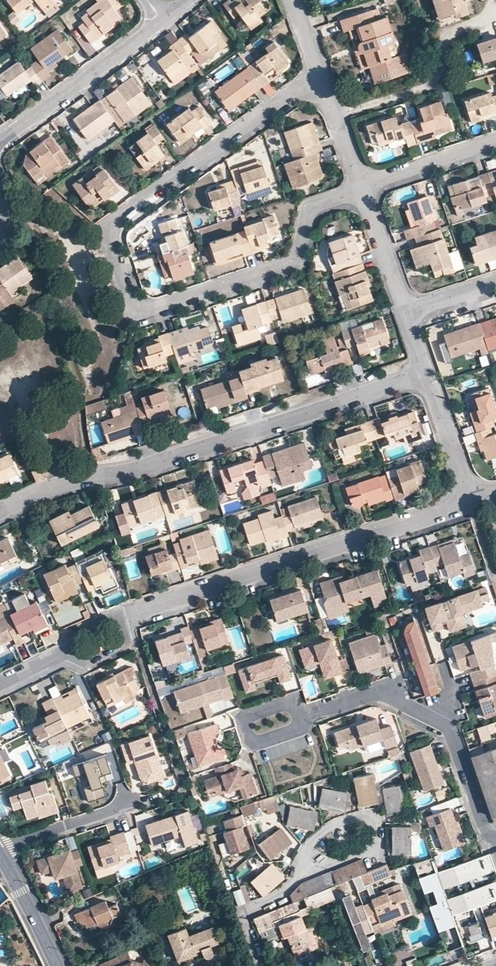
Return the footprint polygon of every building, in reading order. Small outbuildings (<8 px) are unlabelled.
[(28,0),(6,0),(15,11),(28,0)] [(42,8),(53,0),(35,0),(42,8)] [(111,24),(108,19),(117,12),(108,0),(98,0),(85,10),(87,12),(89,16),(82,21),(77,26),(88,41),(95,36),(92,31),(97,26),(101,31),(111,24)] [(230,1),(230,0),(226,0),(222,3),(233,17),(239,12),(252,30),(263,21),(258,15),(255,11),(263,6),(258,0),(231,0),(230,1)] [(439,21),(466,12),(467,14),(473,12),(469,0),(432,0),(439,21)] [(255,11),(258,15),(265,10),(263,6),(255,11)] [(368,65),(389,58),(384,44),(392,41),(384,17),(372,20),(369,9),(339,19),(343,30),(354,26),(359,41),(358,45),(358,47),(361,50),(363,51),(368,65)] [(13,24),(20,20),(15,12),(8,16),(13,24)] [(89,16),(87,12),(79,17),(82,21),(89,16)] [(108,19),(111,24),(120,17),(117,12),(108,19)] [(194,32),(197,37),(191,41),(188,36),(186,33),(177,39),(187,51),(190,49),(201,63),(221,48),(211,35),(216,31),(217,30),(210,21),(194,32)] [(97,26),(92,31),(95,36),(101,31),(97,26)] [(42,66),(51,60),(62,52),(47,31),(27,46),(35,57),(28,62),(39,78),(47,73),(45,69),(42,66)] [(221,48),(226,44),(216,31),(211,35),(221,48)] [(197,37),(194,32),(188,36),(191,41),(197,37)] [(494,40),(493,37),(482,41),(483,47),(478,48),(481,60),(495,55),(495,40),(494,40)] [(156,60),(170,77),(184,65),(193,59),(187,51),(177,39),(169,46),(171,48),(156,60)] [(269,79),(265,73),(273,67),(275,70),(287,61),(273,40),(265,46),(268,50),(247,66),(261,85),(269,79)] [(405,52),(389,58),(368,65),(374,84),(412,72),(405,52)] [(151,86),(164,78),(149,54),(143,58),(147,64),(140,68),(151,86)] [(12,85),(21,79),(23,81),(28,76),(33,82),(39,78),(28,62),(22,66),(16,59),(0,71),(0,86),(5,93),(14,87),(12,85)] [(197,66),(193,59),(184,65),(189,72),(197,66)] [(42,66),(45,69),(54,63),(51,60),(42,66)] [(189,72),(184,65),(170,77),(174,83),(189,72)] [(236,100),(238,102),(261,85),(247,66),(214,90),(227,106),(236,100)] [(120,85),(128,79),(121,68),(112,74),(120,85)] [(489,86),(495,84),(492,73),(486,75),(489,86)] [(115,123),(117,125),(149,102),(140,91),(130,77),(128,79),(120,85),(117,87),(109,93),(106,95),(99,100),(115,123)] [(23,81),(21,79),(12,85),(14,87),(15,88),(23,82),(23,81)] [(106,89),(109,93),(117,87),(114,83),(106,89)] [(270,83),(264,87),(269,96),(276,91),(270,83)] [(106,95),(98,85),(92,90),(99,100),(106,95)] [(488,92),(463,100),(469,121),(495,113),(495,114),(495,94),(490,96),(488,92)] [(72,119),(86,138),(97,130),(100,134),(115,123),(99,100),(72,119)] [(238,102),(236,100),(227,106),(228,109),(238,102)] [(433,134),(431,127),(448,121),(445,111),(442,112),(438,100),(418,107),(422,119),(409,123),(416,142),(425,139),(425,137),(433,134)] [(190,110),(188,107),(166,123),(178,140),(201,125),(202,127),(210,122),(197,105),(190,110)] [(409,123),(409,121),(397,125),(394,117),(365,126),(368,134),(373,132),(376,140),(394,134),(395,138),(403,135),(406,144),(416,142),(409,123)] [(162,152),(157,145),(165,139),(153,124),(145,130),(147,132),(129,145),(145,168),(152,162),(151,160),(162,152)] [(318,142),(311,144),(304,125),(281,133),(291,160),(314,152),(321,149),(318,142)] [(395,138),(394,134),(376,140),(377,143),(395,138)] [(69,162),(51,136),(29,151),(32,155),(26,160),(25,166),(34,178),(41,173),(47,173),(54,168),(59,165),(61,167),(69,162)] [(151,160),(152,162),(164,154),(162,152),(151,160)] [(285,163),(293,187),(319,179),(321,172),(314,152),(291,160),(285,163)] [(240,167),(241,172),(263,165),(262,160),(240,167)] [(94,169),(97,174),(86,182),(82,177),(72,184),(85,202),(87,201),(95,195),(92,192),(96,189),(99,192),(103,198),(110,192),(111,194),(118,188),(101,164),(94,169)] [(234,180),(238,194),(270,184),(263,165),(241,172),(240,167),(230,170),(234,180)] [(47,173),(41,173),(34,178),(38,183),(56,171),(54,168),(47,173)] [(487,172),(494,193),(495,197),(495,169),(487,172)] [(471,181),(471,184),(468,185),(467,182),(466,179),(452,183),(455,194),(450,196),(454,206),(460,205),(461,208),(486,200),(485,195),(494,193),(487,172),(477,175),(478,179),(471,181)] [(214,210),(230,205),(229,202),(240,199),(238,194),(234,180),(224,184),(225,187),(218,190),(209,193),(214,210)] [(425,181),(414,185),(417,192),(428,188),(425,181)] [(87,201),(91,206),(99,201),(95,195),(87,201)] [(426,232),(423,222),(435,218),(428,195),(407,202),(408,206),(415,225),(411,226),(403,229),(406,238),(414,236),(426,232)] [(408,206),(405,208),(411,226),(415,225),(408,206)] [(267,243),(266,237),(279,233),(273,214),(262,218),(263,220),(244,226),(245,229),(252,251),(260,248),(259,245),(267,243)] [(188,215),(181,217),(185,226),(192,224),(188,215)] [(175,217),(159,223),(164,241),(155,244),(158,253),(163,251),(181,245),(188,243),(183,228),(180,229),(175,217)] [(420,265),(429,262),(432,270),(433,270),(442,267),(444,272),(444,273),(455,270),(450,254),(440,227),(426,232),(414,236),(417,245),(413,246),(420,265)] [(216,261),(242,252),(243,254),(252,251),(245,229),(209,241),(216,261)] [(495,255),(495,230),(475,237),(477,245),(470,247),(475,262),(495,255)] [(327,246),(326,253),(333,272),(361,262),(351,233),(327,242),(328,245),(327,246)] [(166,259),(168,258),(170,266),(174,278),(194,271),(187,252),(184,253),(181,245),(163,251),(166,259)] [(415,266),(420,265),(413,246),(409,248),(415,266)] [(170,266),(168,258),(166,259),(163,251),(158,253),(163,268),(170,266)] [(450,254),(455,270),(464,267),(458,251),(450,254)] [(18,255),(0,268),(0,292),(8,303),(15,298),(11,292),(33,277),(18,255)] [(342,293),(347,291),(352,306),(371,299),(366,285),(365,280),(367,278),(361,262),(333,272),(332,273),(340,294),(342,293)] [(444,272),(442,267),(433,270),(435,275),(444,272)] [(304,292),(303,288),(275,297),(277,301),(304,292)] [(260,291),(246,296),(248,303),(263,299),(260,291)] [(347,291),(342,293),(347,308),(352,306),(347,291)] [(279,310),(282,320),(310,310),(304,292),(277,301),(275,297),(265,301),(270,313),(279,310)] [(261,336),(257,325),(272,321),(270,313),(265,301),(241,308),(247,328),(241,330),(239,323),(231,326),(238,343),(261,336)] [(372,321),(374,327),(362,331),(360,325),(342,331),(346,346),(355,343),(359,353),(369,350),(367,344),(379,341),(380,344),(389,341),(382,318),(372,321)] [(486,348),(495,345),(495,319),(488,322),(487,320),(478,323),(486,348)] [(486,348),(478,323),(443,334),(449,356),(478,347),(479,353),(487,351),(486,348)] [(188,329),(177,333),(176,330),(168,332),(175,352),(179,363),(198,356),(197,351),(193,352),(193,349),(205,345),(204,343),(213,340),(208,326),(199,328),(198,325),(188,329)] [(145,366),(166,359),(165,355),(175,352),(168,332),(159,336),(161,341),(146,345),(138,348),(145,366)] [(266,335),(268,343),(279,341),(277,332),(266,335)] [(333,334),(322,338),(326,353),(306,360),(310,373),(325,368),(325,370),(343,364),(351,362),(347,348),(338,351),(333,334)] [(161,341),(159,336),(145,341),(146,345),(161,341)] [(259,386),(268,383),(267,380),(282,375),(276,357),(266,360),(265,358),(250,363),(251,366),(239,370),(242,380),(246,392),(259,388),(259,386)] [(283,379),(282,375),(267,380),(268,383),(283,379)] [(235,382),(233,377),(200,389),(206,406),(238,396),(239,399),(248,397),(246,392),(242,380),(235,382)] [(478,407),(474,408),(470,410),(477,430),(490,426),(495,424),(492,417),(495,415),(495,408),(489,386),(473,391),(478,407)] [(136,407),(141,423),(160,416),(161,421),(172,418),(164,390),(141,398),(143,404),(136,407)] [(473,391),(469,392),(474,408),(478,407),(473,391)] [(107,406),(104,399),(86,405),(86,413),(107,406)] [(119,406),(121,415),(102,422),(108,443),(144,430),(141,423),(136,407),(135,401),(119,406)] [(370,421),(375,437),(392,432),(394,439),(402,437),(404,443),(415,439),(410,423),(416,420),(413,412),(397,417),(396,415),(387,417),(389,420),(380,423),(379,418),(370,421)] [(360,424),(361,430),(327,441),(330,450),(332,450),(335,458),(341,456),(344,464),(354,460),(352,453),(359,450),(357,443),(375,437),(370,421),(360,424)] [(487,458),(495,455),(495,432),(493,434),(490,426),(477,430),(475,431),(477,438),(481,437),(484,448),(487,458)] [(311,467),(303,442),(262,456),(264,460),(270,477),(278,475),(282,486),(293,482),(289,470),(301,466),(302,470),(311,467)] [(20,473),(10,453),(0,458),(0,482),(20,473)] [(233,480),(244,477),(247,486),(241,493),(243,499),(259,494),(258,489),(272,484),(270,477),(264,460),(253,463),(252,459),(219,469),(227,493),(235,490),(233,480)] [(398,468),(400,474),(390,478),(395,498),(396,499),(406,496),(405,493),(416,489),(416,487),(418,486),(419,488),(423,487),(422,482),(428,481),(422,460),(412,463),(412,464),(398,468)] [(301,466),(289,470),(293,482),(305,478),(302,470),(301,466)] [(42,467),(34,470),(38,480),(46,476),(42,467)] [(382,480),(380,475),(347,485),(352,500),(354,503),(356,504),(359,503),(361,503),(362,501),(363,498),(367,497),(368,501),(386,495),(387,499),(387,500),(395,498),(390,478),(382,480)] [(201,504),(193,481),(158,493),(166,514),(166,516),(201,504)] [(124,514),(128,527),(166,514),(158,493),(121,505),(124,514)] [(262,495),(263,504),(276,502),(275,493),(262,495)] [(368,501),(369,504),(387,499),(386,495),(368,501)] [(324,518),(317,498),(289,507),(292,516),(284,518),(288,531),(297,529),(296,526),(306,524),(324,518)] [(49,520),(61,543),(98,525),(88,506),(70,514),(68,511),(49,520)] [(258,514),(260,518),(273,514),(272,510),(258,514)] [(128,527),(124,514),(115,517),(121,535),(130,532),(128,527)] [(275,518),(273,514),(260,518),(244,523),(251,544),(266,539),(269,538),(271,541),(289,535),(288,531),(284,518),(283,515),(275,518)] [(306,524),(308,527),(325,522),(324,518),(306,524)] [(211,536),(209,529),(197,533),(200,540),(211,536)] [(172,533),(171,534),(174,544),(180,542),(179,540),(176,532),(172,533)] [(193,561),(194,560),(199,559),(200,562),(200,563),(218,557),(211,536),(200,540),(197,533),(179,540),(180,542),(174,544),(176,552),(182,568),(189,565),(188,562),(193,561)] [(15,553),(8,538),(0,542),(0,561),(15,553)] [(437,566),(445,563),(450,577),(464,572),(466,576),(476,572),(470,552),(461,555),(457,556),(455,553),(460,551),(457,543),(441,548),(440,546),(431,548),(437,566)] [(120,557),(134,552),(132,546),(118,551),(120,557)] [(169,555),(167,547),(150,553),(145,555),(152,574),(166,570),(173,567),(174,570),(182,568),(176,552),(169,555)] [(81,552),(79,548),(70,552),(72,557),(81,552)] [(423,556),(424,559),(412,563),(412,560),(401,564),(408,585),(430,578),(428,573),(438,570),(437,566),(431,548),(421,552),(423,556)] [(16,557),(15,553),(0,561),(0,565),(16,557)] [(105,558),(103,559),(109,573),(111,572),(105,558)] [(109,573),(103,559),(78,570),(82,581),(87,591),(95,587),(94,584),(99,582),(100,585),(101,588),(116,582),(111,572),(109,573)] [(64,592),(63,590),(73,585),(82,581),(78,570),(75,565),(66,569),(65,565),(44,575),(54,597),(64,592)] [(353,576),(351,579),(346,581),(345,577),(344,574),(320,581),(326,598),(328,597),(329,599),(332,609),(339,611),(342,611),(349,607),(348,603),(371,596),(373,604),(389,600),(378,569),(353,576)] [(54,597),(56,603),(77,594),(73,585),(63,590),(64,592),(54,597)] [(272,600),(278,621),(309,611),(302,590),(272,600)] [(477,591),(425,608),(433,631),(442,628),(441,624),(440,621),(446,619),(447,622),(449,630),(463,625),(459,613),(461,611),(481,604),(477,591)] [(19,634),(35,627),(38,633),(49,628),(37,603),(30,606),(25,595),(9,602),(7,599),(3,601),(10,616),(19,634)] [(325,604),(329,617),(350,611),(349,607),(342,611),(339,611),(332,609),(329,599),(325,604)] [(466,624),(462,613),(482,606),(481,604),(461,611),(459,613),(463,625),(466,624)] [(10,616),(0,620),(0,645),(12,639),(15,645),(23,642),(19,634),(10,616)] [(404,630),(404,633),(425,695),(441,690),(443,685),(440,676),(420,616),(413,618),(414,621),(411,623),(407,625),(405,628),(404,630)] [(209,650),(231,643),(223,619),(215,621),(215,624),(208,626),(192,631),(195,642),(197,648),(206,644),(209,650)] [(170,636),(171,640),(159,644),(166,663),(175,660),(192,655),(189,643),(195,642),(192,631),(190,626),(183,628),(184,631),(170,636)] [(380,645),(377,633),(348,642),(354,660),(364,656),(367,658),(366,661),(368,668),(383,663),(383,665),(392,662),(390,657),(386,644),(380,645)] [(490,644),(489,634),(451,647),(459,671),(471,667),(470,664),(477,662),(479,669),(476,670),(469,672),(472,682),(495,674),(495,671),(493,665),(492,665),(486,650),(490,644)] [(342,672),(331,639),(300,649),(304,662),(318,658),(320,661),(323,672),(331,669),(333,675),(342,672)] [(290,679),(282,655),(237,670),(242,684),(251,681),(260,678),(261,681),(273,677),(272,674),(279,672),(282,682),(290,679)] [(366,661),(367,658),(364,656),(354,660),(358,673),(383,665),(383,663),(368,668),(366,661)] [(318,658),(304,662),(305,666),(320,661),(318,658)] [(477,662),(470,664),(471,667),(474,666),(476,670),(479,669),(477,662)] [(235,672),(232,664),(222,667),(225,674),(225,675),(235,672)] [(122,697),(122,696),(129,692),(130,693),(137,690),(130,675),(132,674),(129,667),(95,683),(104,703),(111,700),(112,701),(122,697)] [(331,669),(323,672),(325,678),(333,675),(331,669)] [(282,682),(279,672),(272,674),(273,677),(277,676),(279,683),(282,682)] [(225,674),(172,692),(179,712),(202,704),(201,702),(206,700),(207,703),(222,697),(223,700),(232,696),(225,674)] [(495,674),(472,682),(484,718),(495,714),(495,713),(494,706),(495,705),(495,675),(495,674)] [(294,680),(283,683),(285,691),(296,687),(294,680)] [(254,690),(252,684),(251,681),(242,684),(245,693),(254,690)] [(77,693),(74,689),(52,700),(54,705),(77,693)] [(122,697),(125,702),(132,699),(130,693),(129,692),(122,696),(122,697)] [(54,705),(65,728),(89,716),(78,694),(77,693),(54,705)] [(46,715),(43,716),(45,721),(32,728),(37,740),(45,736),(46,739),(49,744),(58,740),(60,745),(71,740),(65,728),(54,705),(52,700),(51,699),(41,703),(46,715)] [(212,717),(207,703),(202,704),(207,719),(212,717)] [(367,722),(378,718),(380,722),(386,720),(380,705),(364,711),(367,722)] [(380,729),(377,719),(363,723),(361,728),(358,729),(357,725),(334,733),(339,749),(348,746),(349,750),(383,739),(386,747),(398,744),(392,726),(380,729)] [(215,744),(212,743),(211,739),(213,739),(215,738),(213,733),(218,732),(215,724),(187,734),(198,766),(219,759),(216,751),(219,746),(215,744)] [(489,733),(486,725),(472,729),(476,738),(489,733)] [(184,737),(181,728),(174,730),(177,739),(184,737)] [(144,784),(164,777),(149,735),(119,745),(126,763),(133,760),(138,759),(140,766),(135,767),(140,781),(142,783),(144,784)] [(87,761),(112,749),(109,742),(84,753),(87,761)] [(471,757),(494,822),(495,821),(495,749),(484,752),(482,744),(468,748),(471,757)] [(443,785),(429,745),(409,752),(423,792),(443,785)] [(10,775),(0,755),(0,779),(10,775)] [(83,789),(88,802),(106,796),(101,783),(107,781),(104,774),(111,772),(105,755),(71,766),(75,777),(86,774),(90,786),(83,789)] [(237,769),(232,771),(230,763),(214,769),(216,776),(202,780),(206,792),(213,790),(215,794),(223,792),(225,788),(235,785),(238,787),(242,799),(256,794),(249,773),(243,775),(239,776),(237,769)] [(372,774),(352,778),(358,801),(367,799),(368,805),(378,802),(372,774)] [(50,795),(47,796),(45,791),(48,790),(45,781),(30,786),(32,791),(20,795),(10,799),(15,812),(24,809),(27,816),(38,812),(40,817),(60,810),(54,793),(50,795)] [(381,788),(386,813),(405,810),(401,785),(381,788)] [(342,812),(346,793),(322,787),(318,805),(342,812)] [(446,789),(436,791),(438,802),(448,799),(446,789)] [(267,798),(257,801),(262,815),(278,810),(270,797),(267,798)] [(252,803),(239,807),(241,815),(242,816),(255,812),(252,803)] [(311,830),(315,811),(290,806),(286,824),(311,830)] [(154,843),(166,839),(183,833),(187,843),(200,839),(189,808),(147,822),(154,843)] [(454,822),(449,808),(426,817),(429,826),(434,824),(444,850),(464,842),(458,825),(456,826),(454,822)] [(61,813),(60,810),(40,817),(41,820),(61,813)] [(27,816),(28,821),(40,817),(38,812),(27,816)] [(237,816),(222,821),(225,830),(222,832),(230,854),(246,849),(245,844),(246,844),(240,827),(245,825),(242,816),(241,815),(237,816)] [(392,827),(392,852),(411,851),(410,826),(392,827)] [(140,849),(133,828),(125,830),(132,851),(140,849)] [(290,844),(278,829),(258,844),(269,859),(290,844)] [(113,837),(114,840),(100,845),(99,842),(88,846),(96,869),(113,863),(120,861),(119,856),(132,851),(125,830),(112,835),(113,837)] [(83,887),(78,873),(71,852),(68,851),(66,852),(66,854),(62,856),(61,854),(39,861),(43,873),(53,871),(56,877),(60,879),(65,877),(70,892),(83,887)] [(483,856),(436,872),(452,914),(478,905),(480,905),(495,899),(495,851),(483,856)] [(366,872),(361,859),(301,883),(289,895),(291,902),(295,901),(303,898),(330,887),(351,878),(366,872)] [(96,869),(99,877),(115,871),(113,863),(96,869)] [(284,878),(272,863),(270,864),(282,879),(284,878)] [(282,879),(270,864),(251,881),(263,895),(282,879)] [(365,889),(364,885),(390,875),(389,870),(386,864),(366,872),(351,878),(357,892),(365,889)] [(452,914),(436,872),(436,871),(418,877),(424,893),(432,889),(437,902),(428,905),(438,930),(455,924),(452,914)] [(0,884),(0,904),(1,903),(7,899),(9,898),(0,884)] [(411,913),(399,884),(391,887),(394,894),(372,902),(362,906),(367,918),(372,928),(381,925),(380,922),(391,917),(392,920),(411,913)] [(245,902),(250,900),(245,885),(239,886),(240,888),(245,902)] [(278,925),(300,916),(310,912),(309,909),(334,899),(330,887),(303,898),(306,906),(298,909),(295,901),(291,902),(252,919),(258,933),(273,927),(278,925)] [(369,895),(372,902),(394,894),(391,887),(369,895)] [(245,902),(240,888),(233,891),(238,904),(245,902)] [(352,924),(367,918),(362,905),(354,908),(350,898),(344,901),(347,909),(346,910),(348,915),(351,914),(353,918),(350,920),(352,924)] [(87,927),(95,923),(103,920),(110,923),(112,917),(121,913),(116,903),(108,907),(105,901),(74,915),(77,922),(80,921),(81,924),(83,922),(84,924),(86,924),(87,927)] [(492,940),(495,938),(495,912),(484,917),(492,940)] [(283,937),(287,936),(295,956),(318,947),(310,927),(305,928),(300,916),(278,925),(281,933),(283,937)] [(383,929),(394,925),(392,920),(391,917),(380,922),(381,925),(372,928),(372,930),(373,933),(383,929)] [(372,928),(367,918),(352,924),(354,929),(357,928),(359,932),(356,933),(358,939),(359,938),(362,946),(369,944),(365,934),(372,930),(372,928)] [(103,920),(95,923),(108,929),(110,923),(103,920)] [(281,933),(278,925),(273,927),(258,933),(262,941),(281,933)] [(171,934),(179,959),(204,950),(206,956),(207,957),(208,958),(209,958),(211,958),(213,957),(214,956),(214,954),(214,953),(214,951),(212,945),(219,942),(214,928),(190,936),(187,929),(171,934)] [(212,945),(214,951),(221,949),(219,942),(212,945)] [(179,959),(181,964),(205,955),(206,956),(204,950),(179,959)] [(127,953),(99,965),(151,965),(149,963),(143,961),(142,964),(131,962),(127,953)]
